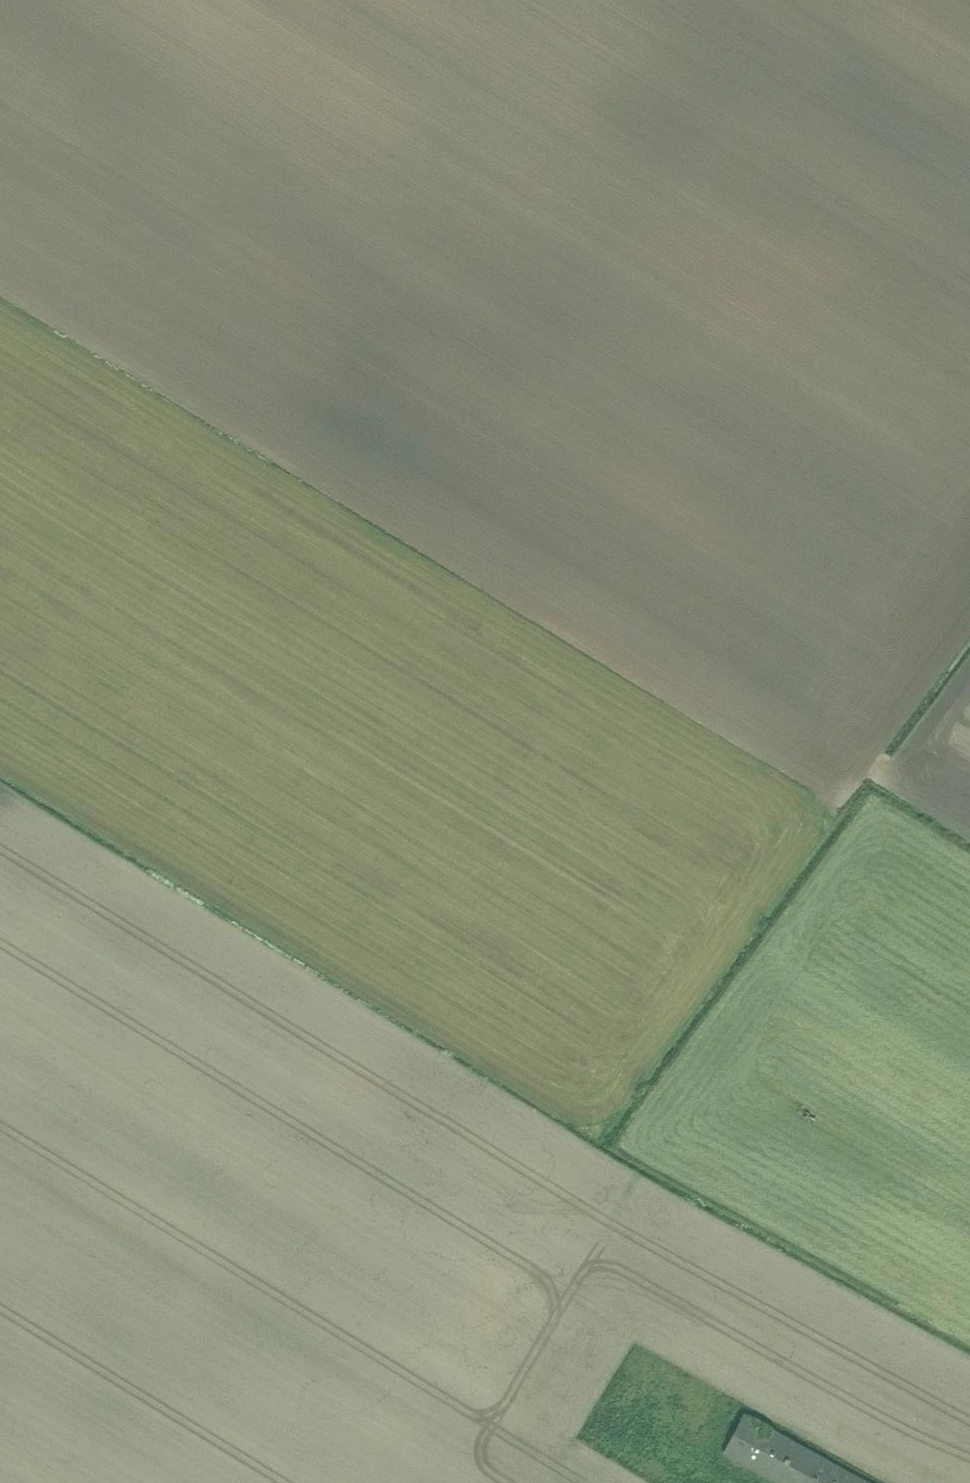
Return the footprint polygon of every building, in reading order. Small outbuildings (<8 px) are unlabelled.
[(746,1415),(725,1453),(780,1482),(869,1482),(746,1415)]
